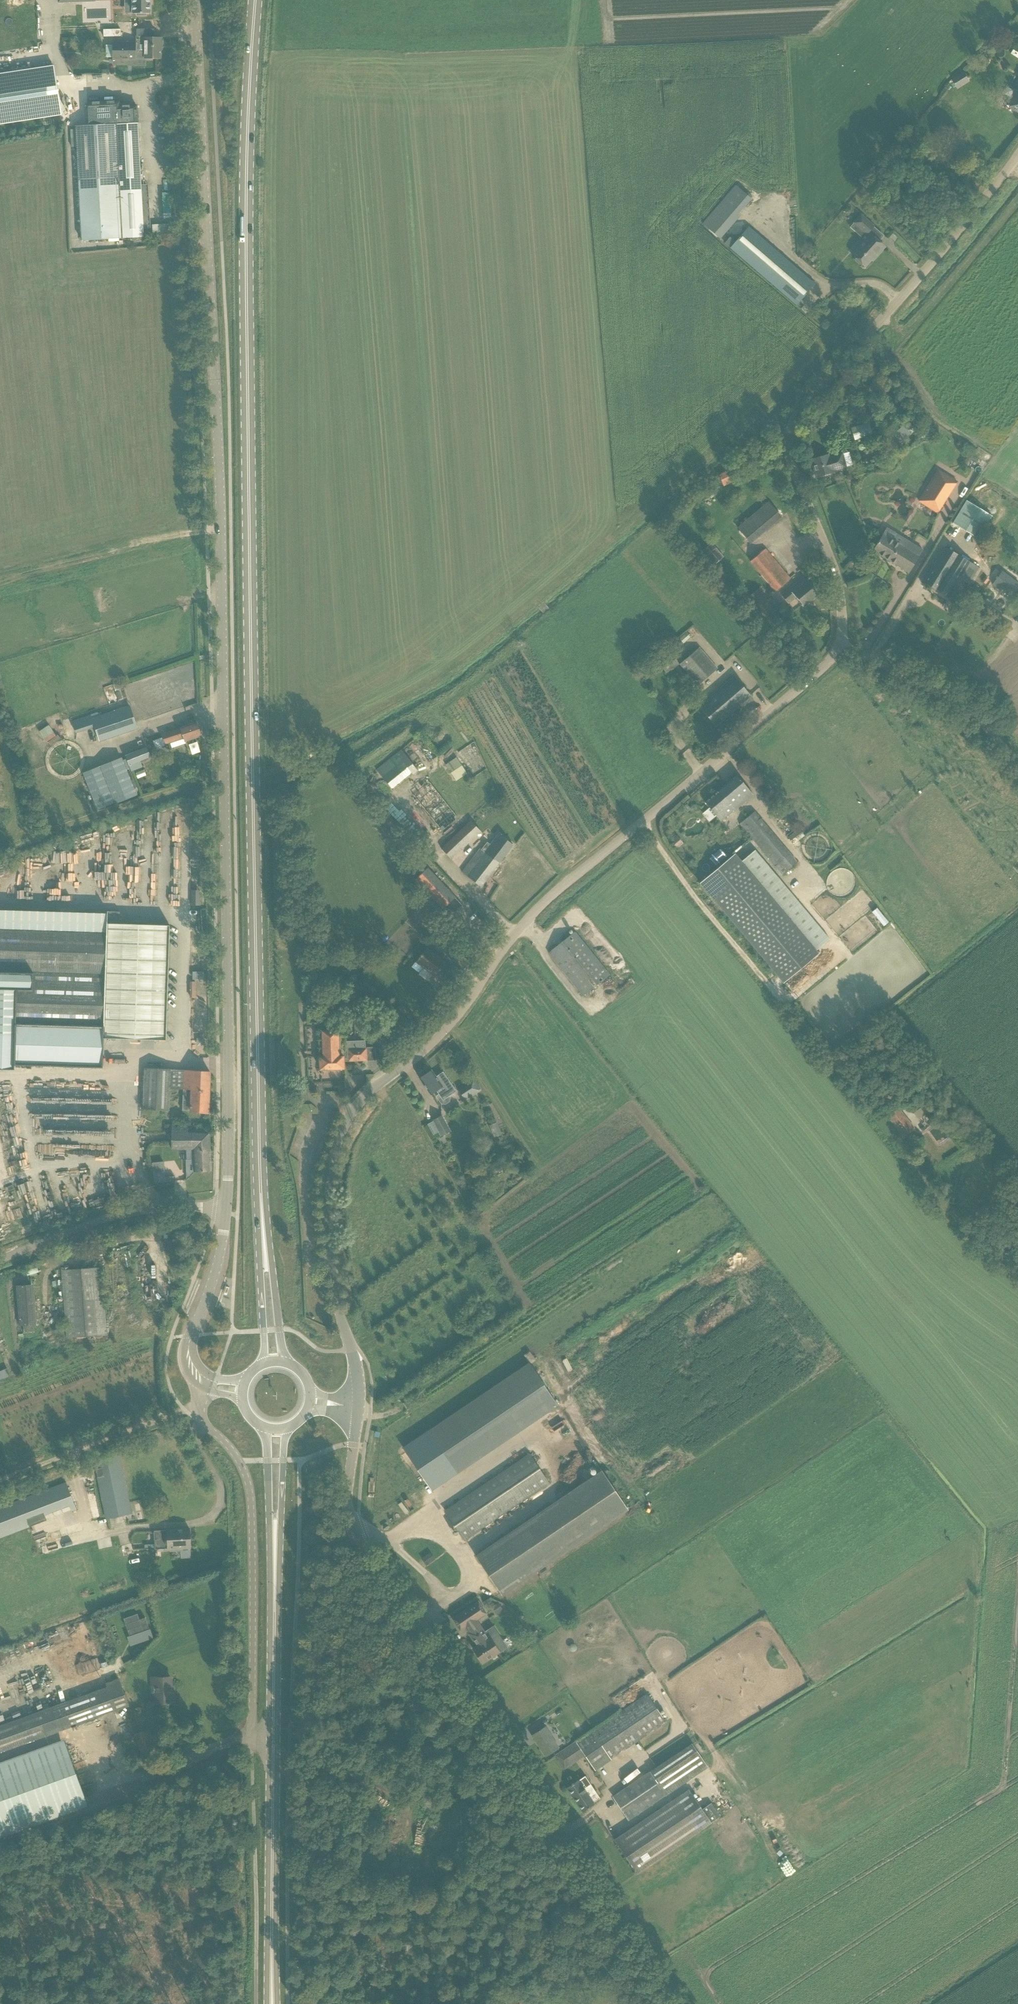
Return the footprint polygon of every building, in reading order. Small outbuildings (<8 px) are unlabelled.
[(126,4),(133,4),(133,14),(137,14),(137,16),(146,16),(146,14),(151,14),(151,0),(126,0),(126,4)] [(103,12),(103,21),(120,21),(120,12),(103,12)] [(150,21),(136,21),(136,37),(145,37),(160,37),(160,20),(150,21)] [(136,42),(112,42),(112,46),(112,58),(112,60),(123,60),(145,60),(145,59),(160,59),(160,46),(162,46),(162,37),(160,37),(145,37),(136,37),(136,42)] [(0,74),(0,124),(61,115),(53,66),(0,74)] [(959,87),(972,81),(967,71),(954,77),(959,87)] [(1014,110),(1017,112),(1017,89),(1017,91),(1015,89),(1005,104),(1014,110)] [(87,104),(88,125),(115,124),(137,123),(137,106),(118,107),(117,102),(87,104)] [(137,123),(115,124),(118,179),(121,239),(143,237),(137,123)] [(121,239),(115,124),(88,125),(75,126),(81,241),(121,239)] [(751,199),(735,185),(702,223),(720,239),(740,216),(738,215),(751,199)] [(163,192),(163,217),(171,217),(170,192),(163,192)] [(860,214),(854,221),(868,233),(873,226),(860,214)] [(730,248),(789,299),(796,305),(815,284),(813,282),(813,283),(748,227),(730,248)] [(869,234),(851,254),(865,267),(874,256),(875,257),(884,247),(869,234)] [(869,422),(850,427),(853,439),(873,434),(869,422)] [(816,477),(826,474),(846,468),(842,453),(829,457),(828,455),(811,460),(816,477)] [(719,475),(723,485),(734,480),(730,470),(719,475)] [(938,470),(919,501),(937,513),(957,481),(938,470)] [(952,523),(978,538),(991,516),(965,501),(952,523)] [(768,502),(760,508),(737,528),(750,543),(781,517),(768,502)] [(886,528),(878,542),(873,551),(909,573),(922,550),(886,528)] [(945,547),(928,573),(923,582),(949,598),(963,574),(972,579),(979,568),(945,547)] [(765,549),(757,555),(750,561),(775,591),(790,579),(765,549)] [(992,584),(1000,590),(1001,589),(1011,596),(1017,586),(1017,583),(1002,571),(992,584)] [(805,579),(790,591),(788,588),(781,595),(789,603),(796,597),(804,607),(818,594),(805,579)] [(711,662),(698,648),(680,664),(698,685),(717,669),(711,662)] [(672,654),(659,662),(665,672),(678,664),(672,654)] [(698,707),(709,719),(715,726),(751,696),(734,676),(712,695),(717,701),(711,707),(705,701),(698,707)] [(129,706),(92,718),(90,714),(72,721),(76,732),(93,726),(98,742),(137,729),(129,706)] [(156,750),(166,746),(167,749),(185,743),(185,741),(201,736),(196,722),(187,726),(180,728),(162,734),(163,737),(152,741),(156,750)] [(40,731),(47,742),(58,735),(51,724),(40,731)] [(197,741),(189,744),(192,754),(200,751),(197,741)] [(146,747),(125,755),(132,771),(142,767),(140,761),(150,757),(146,747)] [(392,790),(417,770),(401,750),(376,770),(392,790)] [(445,764),(456,781),(467,774),(456,757),(445,764)] [(122,758),(82,773),(97,809),(113,802),(114,804),(137,795),(122,758)] [(705,802),(711,810),(721,821),(733,811),(733,812),(753,795),(736,775),(705,802)] [(429,783),(413,795),(442,831),(458,818),(429,783)] [(740,824),(782,874),(796,862),(754,812),(740,824)] [(479,823),(475,826),(471,821),(441,849),(451,860),(481,832),(482,833),(486,830),(479,823)] [(462,873),(473,881),(481,887),(513,845),(498,834),(490,844),(487,842),(481,850),(480,849),(462,873)] [(755,850),(741,861),(735,854),(699,883),(783,983),(818,954),(815,950),(829,939),(755,850)] [(442,909),(454,898),(428,869),(415,880),(442,909)] [(873,911),(883,926),(889,922),(879,907),(873,911)] [(13,1069),(14,1064),(103,1068),(104,1038),(166,1040),(169,925),(107,923),(107,922),(107,911),(107,913),(0,910),(0,1069),(13,1069)] [(107,911),(107,922),(119,922),(120,912),(107,911)] [(549,953),(555,961),(583,996),(609,975),(575,932),(549,953)] [(426,948),(416,962),(424,968),(420,974),(431,982),(435,976),(445,963),(437,957),(426,948)] [(191,968),(199,969),(200,952),(192,952),(191,968)] [(445,975),(449,978),(456,983),(462,975),(451,967),(445,975)] [(193,971),(193,979),(204,978),(204,971),(193,971)] [(450,990),(456,994),(460,988),(454,983),(450,990)] [(444,1000),(448,1003),(453,996),(449,993),(444,1000)] [(329,1031),(319,1031),(320,1069),(343,1068),(343,1061),(374,1060),(374,1050),(373,1048),(366,1048),(365,1040),(344,1041),(344,1036),(338,1036),(337,1031),(329,1031)] [(145,1078),(143,1109),(168,1110),(169,1089),(170,1070),(145,1068),(145,1078)] [(184,1070),(183,1080),(182,1111),(198,1112),(208,1113),(210,1072),(184,1070)] [(419,1078),(425,1086),(430,1094),(436,1091),(438,1094),(435,1096),(440,1103),(444,1104),(449,1102),(450,1097),(449,1095),(456,1091),(443,1072),(435,1077),(431,1070),(419,1078)] [(467,1099),(482,1089),(473,1077),(458,1087),(467,1099)] [(898,1107),(895,1109),(887,1115),(904,1136),(914,1128),(898,1107)] [(442,1115),(432,1120),(426,1124),(433,1136),(439,1133),(440,1136),(450,1131),(442,1115)] [(488,1125),(494,1137),(502,1133),(496,1122),(488,1125)] [(939,1143),(947,1135),(936,1124),(928,1131),(939,1143)] [(171,1149),(186,1149),(187,1159),(193,1159),(193,1172),(211,1171),(210,1132),(187,1130),(187,1125),(171,1125),(171,1149)] [(166,1180),(166,1161),(154,1161),(154,1181),(166,1180)] [(61,1270),(62,1280),(66,1337),(106,1334),(101,1267),(61,1270)] [(16,1286),(17,1296),(19,1326),(23,1325),(24,1333),(34,1332),(31,1285),(16,1286)] [(456,1473),(558,1405),(529,1362),(427,1431),(456,1473)] [(11,1375),(8,1368),(0,1371),(0,1379),(11,1375)] [(586,1443),(579,1450),(585,1457),(593,1450),(586,1443)] [(119,1454),(93,1459),(105,1519),(132,1513),(128,1499),(119,1454)] [(465,1540),(473,1534),(549,1483),(529,1454),(447,1509),(446,1509),(445,1510),(465,1540)] [(476,1556),(484,1568),(501,1593),(627,1509),(602,1471),(476,1556)] [(0,1506),(0,1538),(76,1509),(65,1481),(0,1506)] [(140,1497),(131,1499),(136,1523),(146,1521),(147,1520),(145,1514),(144,1514),(140,1497)] [(154,1531),(155,1549),(190,1547),(189,1528),(167,1530),(154,1531)] [(464,1612),(464,1611),(452,1619),(460,1631),(486,1613),(478,1601),(468,1608),(468,1609),(464,1612)] [(138,1614),(124,1619),(130,1636),(149,1629),(146,1618),(140,1620),(138,1614)] [(82,1670),(100,1665),(94,1643),(94,1644),(88,1622),(85,1622),(88,1631),(81,1633),(83,1641),(55,1648),(57,1657),(63,1655),(66,1666),(80,1663),(82,1670)] [(480,1626),(468,1633),(477,1646),(472,1649),(482,1663),(497,1653),(492,1646),(495,1645),(490,1637),(488,1638),(480,1626)] [(152,1678),(153,1685),(156,1685),(157,1703),(174,1702),(174,1693),(171,1693),(170,1677),(152,1678)] [(2,1751),(107,1713),(116,1710),(128,1705),(118,1679),(112,1681),(106,1683),(107,1687),(95,1692),(0,1725),(0,1751),(2,1751)] [(621,1711),(576,1742),(585,1755),(601,1745),(610,1759),(666,1721),(647,1694),(621,1711)] [(559,1749),(545,1727),(531,1736),(546,1757),(559,1749)] [(149,1729),(134,1734),(141,1761),(158,1755),(149,1729)] [(0,1762),(0,1835),(90,1807),(69,1740),(0,1762)] [(692,1743),(621,1791),(613,1797),(629,1820),(708,1767),(692,1743)] [(600,1798),(591,1784),(584,1789),(578,1780),(573,1784),(573,1783),(571,1784),(572,1785),(566,1788),(582,1812),(594,1804),(593,1802),(600,1798)] [(689,1789),(622,1834),(614,1840),(636,1873),(717,1818),(708,1805),(702,1809),(689,1789)]
